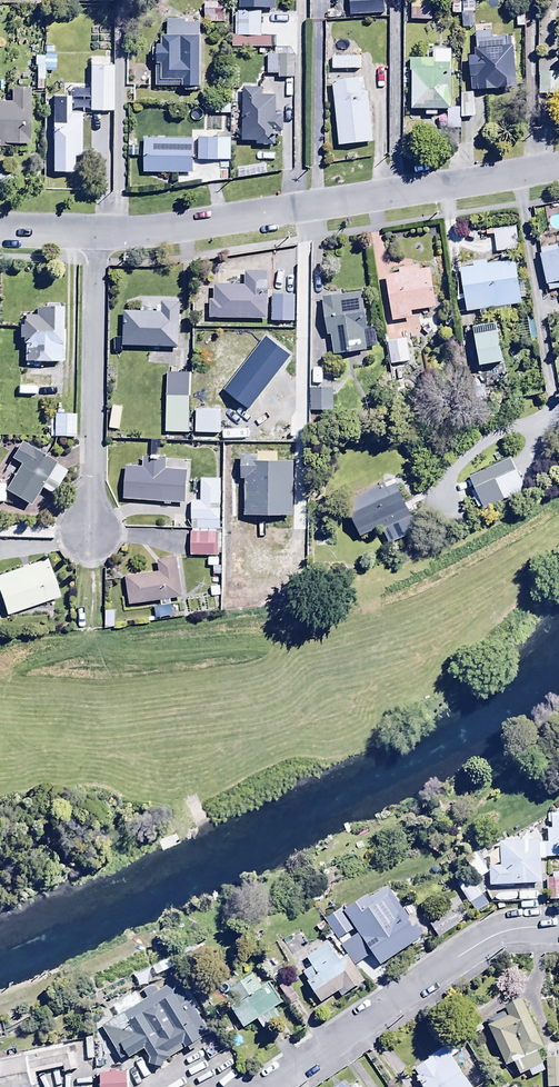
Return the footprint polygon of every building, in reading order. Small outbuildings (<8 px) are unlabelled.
[(349,15),(382,13),(381,0),(348,0),(349,15)] [(430,0),(411,0),(410,19),(429,21),(430,0)] [(451,13),(461,13),(462,0),(452,0),(451,13)] [(220,2),(203,2),(203,21),(220,21),(220,2)] [(261,11),(235,11),(235,34),(231,34),(231,47),(273,48),(273,37),(260,36),(261,11)] [(199,21),(166,20),(165,35),(158,35),(157,45),(149,45),(149,60),(155,60),(154,85),(181,86),(181,88),(201,88),(201,35),(199,35),(199,21)] [(514,85),(511,37),(472,39),(473,55),(468,55),(470,88),(514,85)] [(282,55),(265,54),(265,72),(277,73),(277,79),(293,80),(294,47),(282,47),(282,55)] [(450,107),(450,49),(431,48),(432,59),(410,59),(410,107),(424,107),(425,115),(436,115),(436,109),(446,109),(446,130),(458,130),(458,107),(450,107)] [(43,56),(33,56),(33,64),(36,64),(36,90),(43,90),(43,56)] [(360,57),(331,58),(331,69),(361,68),(360,57)] [(113,65),(88,64),(87,110),(112,110),(113,65)] [(537,71),(538,94),(558,94),(558,71),(537,71)] [(363,76),(331,80),(338,146),(371,142),(363,76)] [(10,100),(0,100),(0,146),(30,146),(29,87),(10,88),(10,100)] [(260,89),(242,87),(242,139),(255,139),(255,145),(273,145),(273,133),(280,133),(280,116),(275,116),(275,95),(260,95),(260,89)] [(473,91),(461,91),(461,117),(473,117),(473,91)] [(69,97),(52,95),(51,170),(73,170),(73,156),(78,156),(78,112),(69,112),(69,97)] [(193,138),(142,137),(141,174),(192,175),(193,138)] [(228,138),(197,138),(197,160),(228,161),(228,138)] [(515,227),(493,228),(495,252),(517,250),(515,227)] [(539,246),(547,288),(557,286),(558,295),(558,242),(539,246)] [(513,259),(487,262),(487,258),(471,260),(472,264),(459,266),(465,311),(519,304),(513,259)] [(398,271),(385,272),(390,320),(411,318),(410,310),(433,308),(429,266),(418,267),(417,263),(398,266),(398,271)] [(362,292),(322,296),(325,333),(329,333),(331,352),(363,349),(361,328),(365,327),(362,292)] [(22,361),(58,363),(61,304),(43,303),(43,306),(33,306),(33,315),(22,314),(21,325),(17,325),(17,340),(24,340),(22,361)] [(121,310),(121,345),(179,346),(180,303),(154,303),(154,311),(121,310)] [(495,321),(472,324),(478,363),(501,360),(495,321)] [(405,338),(387,341),(390,362),(408,359),(405,338)] [(205,380),(205,393),(284,394),(284,381),(271,381),(271,354),(218,354),(218,369),(208,369),(208,380),(205,380)] [(192,371),(165,370),(163,432),(191,433),(192,371)] [(49,387),(49,375),(23,375),(23,387),(49,387)] [(332,388),(309,388),(309,410),(331,411),(332,388)] [(219,408),(195,407),(193,432),(218,433),(219,408)] [(75,414),(53,413),(52,436),(74,437),(75,414)] [(66,470),(18,441),(9,457),(20,464),(3,491),(28,506),(39,488),(51,495),(66,470)] [(265,446),(240,446),(240,458),(265,459),(265,446)] [(510,456),(468,475),(474,488),(470,490),(477,506),(481,504),(482,507),(524,489),(510,456)] [(123,466),(123,497),(182,500),(184,468),(164,467),(164,458),(143,457),(143,467),(123,466)] [(218,529),(220,478),(200,478),(199,500),(190,499),(189,528),(218,529)] [(380,488),(378,485),(342,504),(359,536),(379,526),(388,544),(418,528),(394,481),(380,488)] [(217,532),(188,531),(188,555),(216,556),(217,532)] [(158,571),(124,577),(129,605),(158,600),(159,607),(171,605),(170,596),(183,594),(176,553),(156,557),(158,571)] [(0,575),(0,602),(5,617),(59,597),(45,558),(0,575)] [(549,811),(550,829),(546,829),(547,842),(544,842),(545,856),(558,855),(558,810),(549,811)] [(540,883),(539,841),(498,842),(498,865),(488,865),(489,884),(540,883)] [(547,879),(546,900),(558,901),(558,872),(553,872),(553,879),(547,879)] [(373,954),(379,964),(422,935),(389,886),(370,899),(366,892),(324,920),(338,941),(355,930),(358,935),(342,945),(356,966),(373,954)] [(455,888),(444,896),(453,910),(464,903),(455,888)] [(483,895),(469,905),(475,913),(489,904),(483,895)] [(438,936),(465,919),(458,908),(431,925),(438,936)] [(328,943),(307,958),(311,965),(301,972),(321,1002),(339,990),(342,995),(365,978),(347,953),(339,959),(328,943)] [(229,1007),(242,1028),(257,1018),(264,1029),(282,1017),(275,1006),(281,1002),(269,982),(261,987),(253,975),(237,985),(244,997),(229,1007)] [(178,979),(105,1026),(141,1081),(214,1035),(178,979)] [(489,1023),(487,1024),(505,1065),(514,1062),(519,1074),(541,1064),(535,1050),(543,1047),(522,997),(504,1004),(506,1010),(487,1018),(489,1023)] [(451,1055),(461,1049),(454,1040),(411,1069),(423,1086),(472,1086),(451,1055)] [(70,1046),(0,1062),(0,1086),(13,1086),(38,1082),(36,1076),(75,1068),(70,1046)] [(554,1086),(558,1086),(558,1057),(546,1057),(547,1086),(554,1086)] [(101,1071),(102,1086),(131,1086),(130,1068),(101,1071)]
